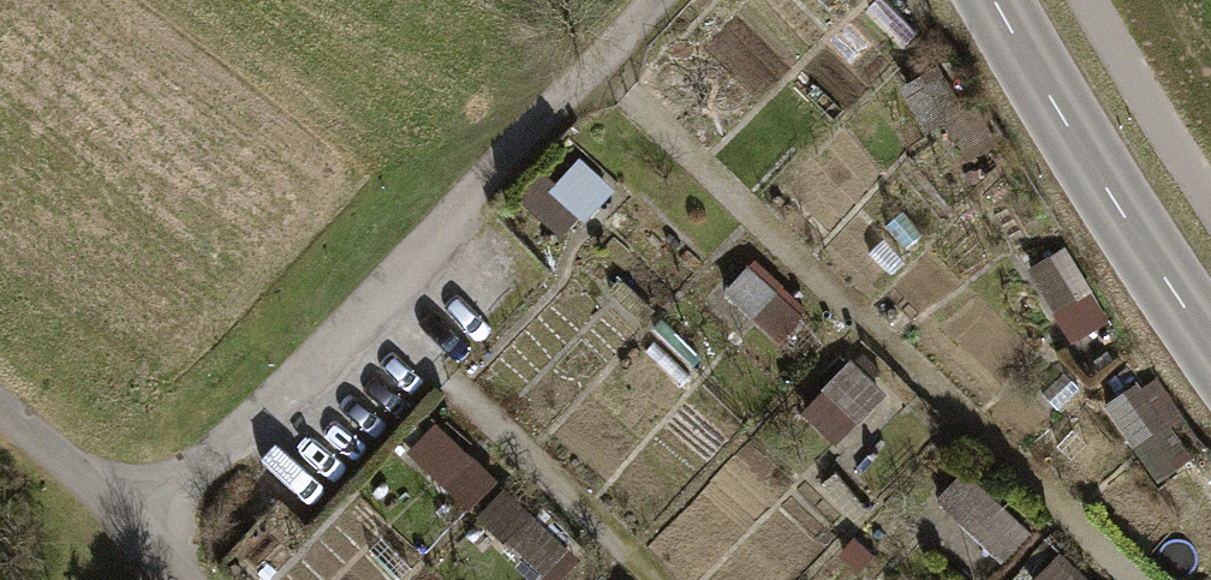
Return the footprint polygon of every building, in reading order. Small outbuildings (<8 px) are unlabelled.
[(859,13),(875,0),(849,0),(859,13)] [(946,132),(970,164),(998,143),(945,71),(908,99),(937,138),(946,132)] [(549,177),(521,206),(569,250),(619,197),(586,166),(563,190),(549,177)] [(1033,276),(1084,349),(1119,325),(1069,252),(1033,276)] [(812,326),(754,275),(728,303),(786,354),(812,326)] [(889,402),(851,368),(805,418),(843,453),(889,402)] [(1113,411),(1163,486),(1194,466),(1143,391),(1113,411)] [(498,484),(437,423),(407,452),(469,513),(498,484)] [(968,473),(939,504),(1011,572),(1040,541),(968,473)] [(498,495),(474,521),(538,579),(559,579),(577,561),(502,491),(498,495)] [(1063,561),(1046,579),(1083,579),(1063,561)] [(354,567),(343,579),(344,579),(368,579),(354,567)]
